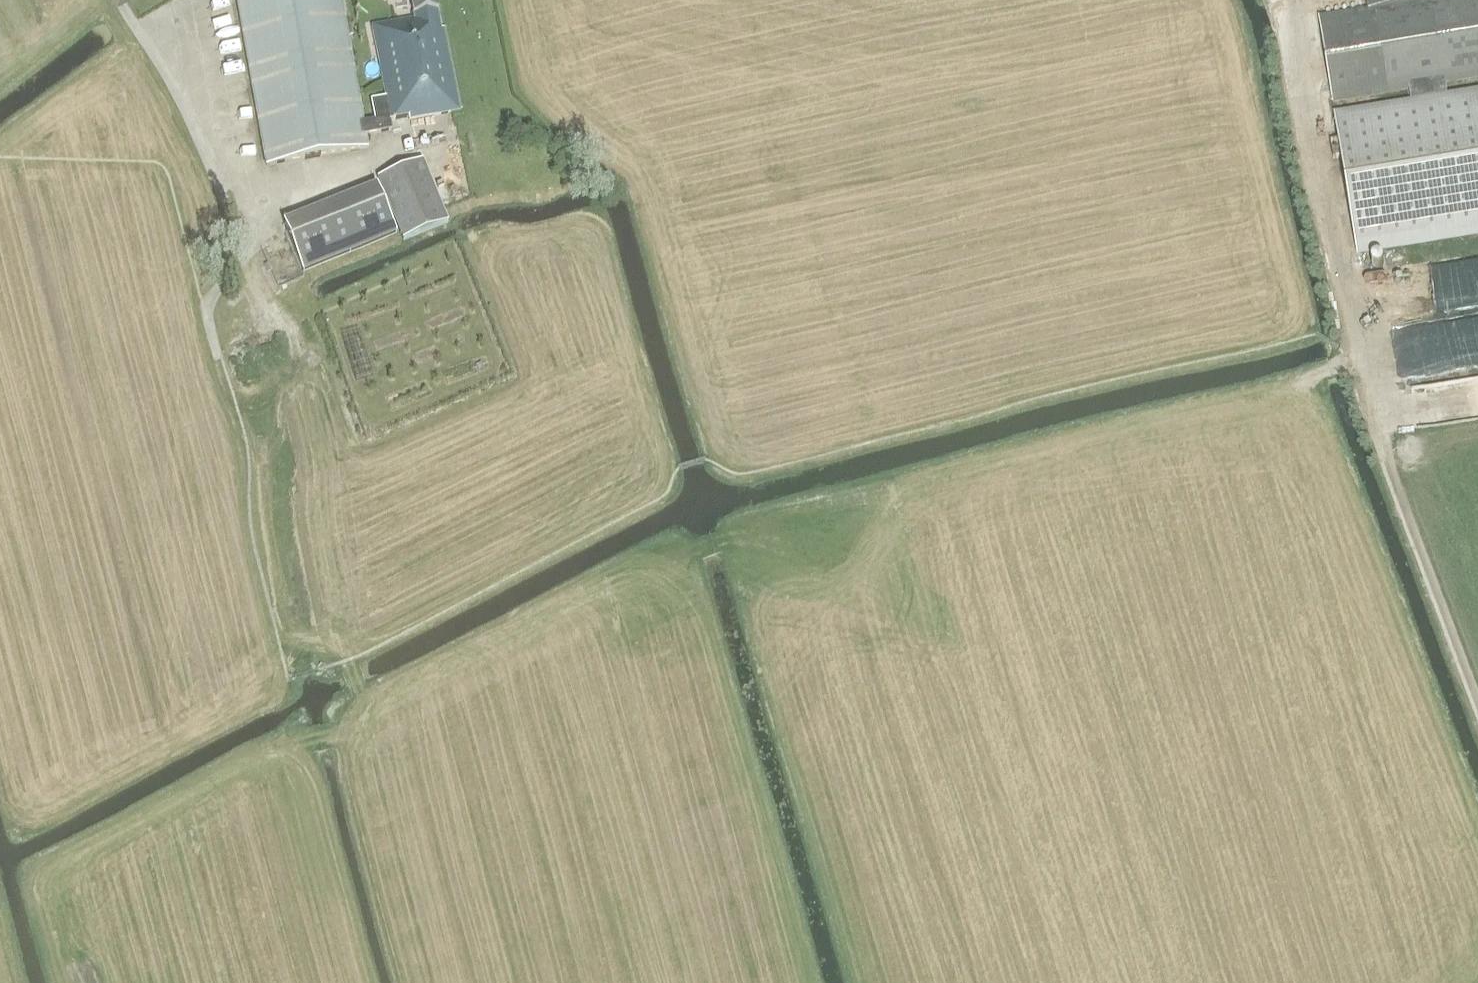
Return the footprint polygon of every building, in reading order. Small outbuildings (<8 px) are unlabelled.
[(460,112),(445,29),(441,30),(435,0),(410,0),(414,19),(371,27),(385,98),(370,100),(373,120),(362,121),(341,0),(236,0),(265,165),(366,147),(364,134),(390,130),(389,120),(407,117),(408,120),(460,112)] [(1477,77),(1477,0),(1428,0),(1367,10),(1319,18),(1333,102),(1407,89),(1410,106),(1336,118),(1359,252),(1477,232),(1477,94),(1447,99),(1445,83),(1477,77)] [(1428,0),(1365,0),(1367,10),(1428,0)] [(402,240),(446,222),(421,160),(377,178),(402,240)]
